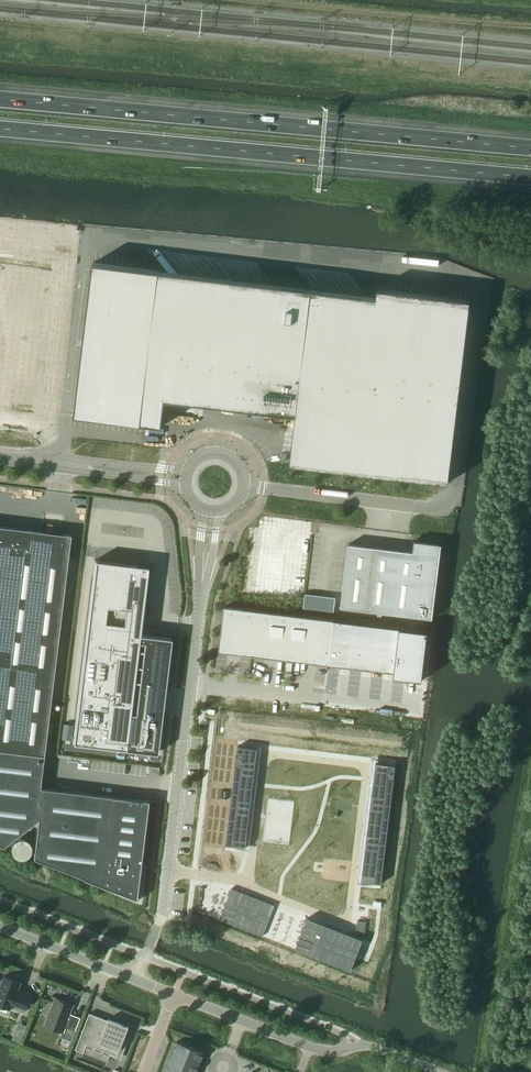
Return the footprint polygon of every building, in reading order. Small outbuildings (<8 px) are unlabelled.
[(377,297),(160,271),(93,263),(75,416),(162,426),(165,399),(296,415),(290,464),(448,483),(471,300),(378,289),(377,297)] [(26,408),(41,291),(0,286),(0,404),(26,408)] [(44,756),(70,535),(64,534),(61,556),(40,553),(42,531),(0,526),(0,750),(44,756)] [(349,544),(341,607),(367,611),(433,618),(442,545),(442,544),(414,541),(414,542),(413,552),(349,544)] [(139,634),(148,567),(95,560),(73,743),(125,749),(134,682),(165,685),(171,638),(139,634)] [(305,594),(304,608),(334,611),(336,597),(305,594)] [(241,654),(247,609),(225,607),(219,651),(241,654)] [(263,656),(269,612),(247,609),(241,654),(263,656)] [(285,659),(290,615),(269,612),(263,656),(285,659)] [(312,617),(290,615),(285,659),(307,662),(312,617)] [(329,664),(334,620),(312,617),(307,662),(329,664)] [(351,667),(356,623),(334,620),(329,664),(351,667)] [(356,623),(351,667),(373,670),(378,625),(356,623)] [(378,625),(373,670),(395,672),(400,628),(378,625)] [(395,672),(394,677),(405,678),(410,679),(420,680),(420,681),(422,681),(428,631),(400,628),(395,672)] [(154,742),(167,743),(168,729),(141,728),(140,742),(147,742),(147,749),(154,749),(154,742)] [(238,746),(226,845),(246,847),(258,749),(238,746)] [(44,756),(0,750),(0,845),(3,847),(38,819),(33,859),(139,900),(151,801),(40,788),(44,756)] [(376,763),(362,881),(382,883),(396,765),(376,763)] [(159,772),(159,769),(160,767),(150,766),(149,773),(159,774),(159,772)] [(232,888),(220,919),(263,936),(275,905),(232,888)] [(308,918),(296,949),(351,970),(363,939),(308,918)] [(5,976),(2,984),(0,984),(0,1004),(11,1008),(12,1007),(24,1012),(26,1007),(27,1008),(32,994),(22,990),(22,991),(19,990),(22,982),(5,976)] [(73,1005),(56,998),(46,1025),(63,1031),(65,1026),(76,1031),(81,1018),(70,1013),(73,1005)] [(109,1018),(108,1020),(90,1013),(76,1049),(108,1062),(111,1054),(116,1055),(120,1057),(121,1053),(122,1053),(124,1046),(125,1042),(124,1041),(129,1026),(109,1018)] [(205,1052),(178,1042),(166,1071),(197,1071),(205,1052)]
